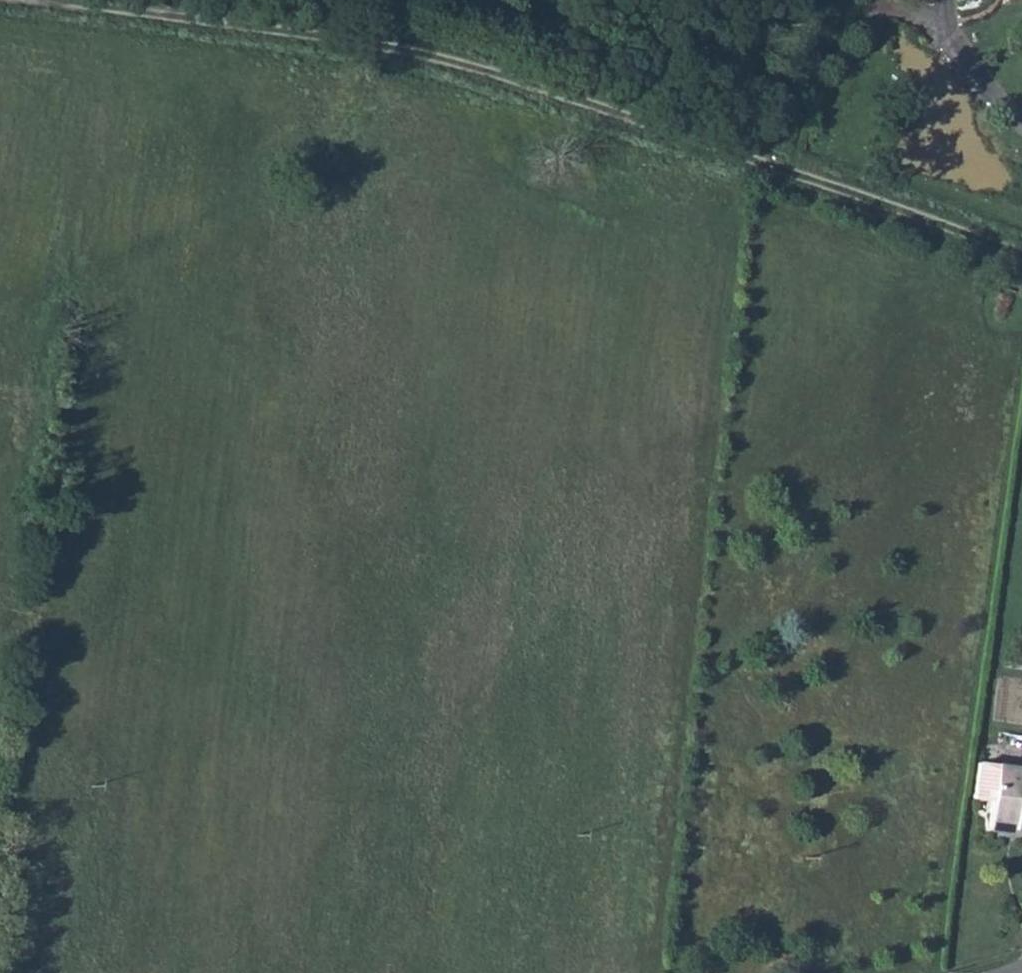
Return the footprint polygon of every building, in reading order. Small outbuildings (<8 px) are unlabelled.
[(977,763),(972,799),(991,801),(988,827),(1021,831),(1021,792),(1019,792),(1021,772),(1021,769),(977,763)]
